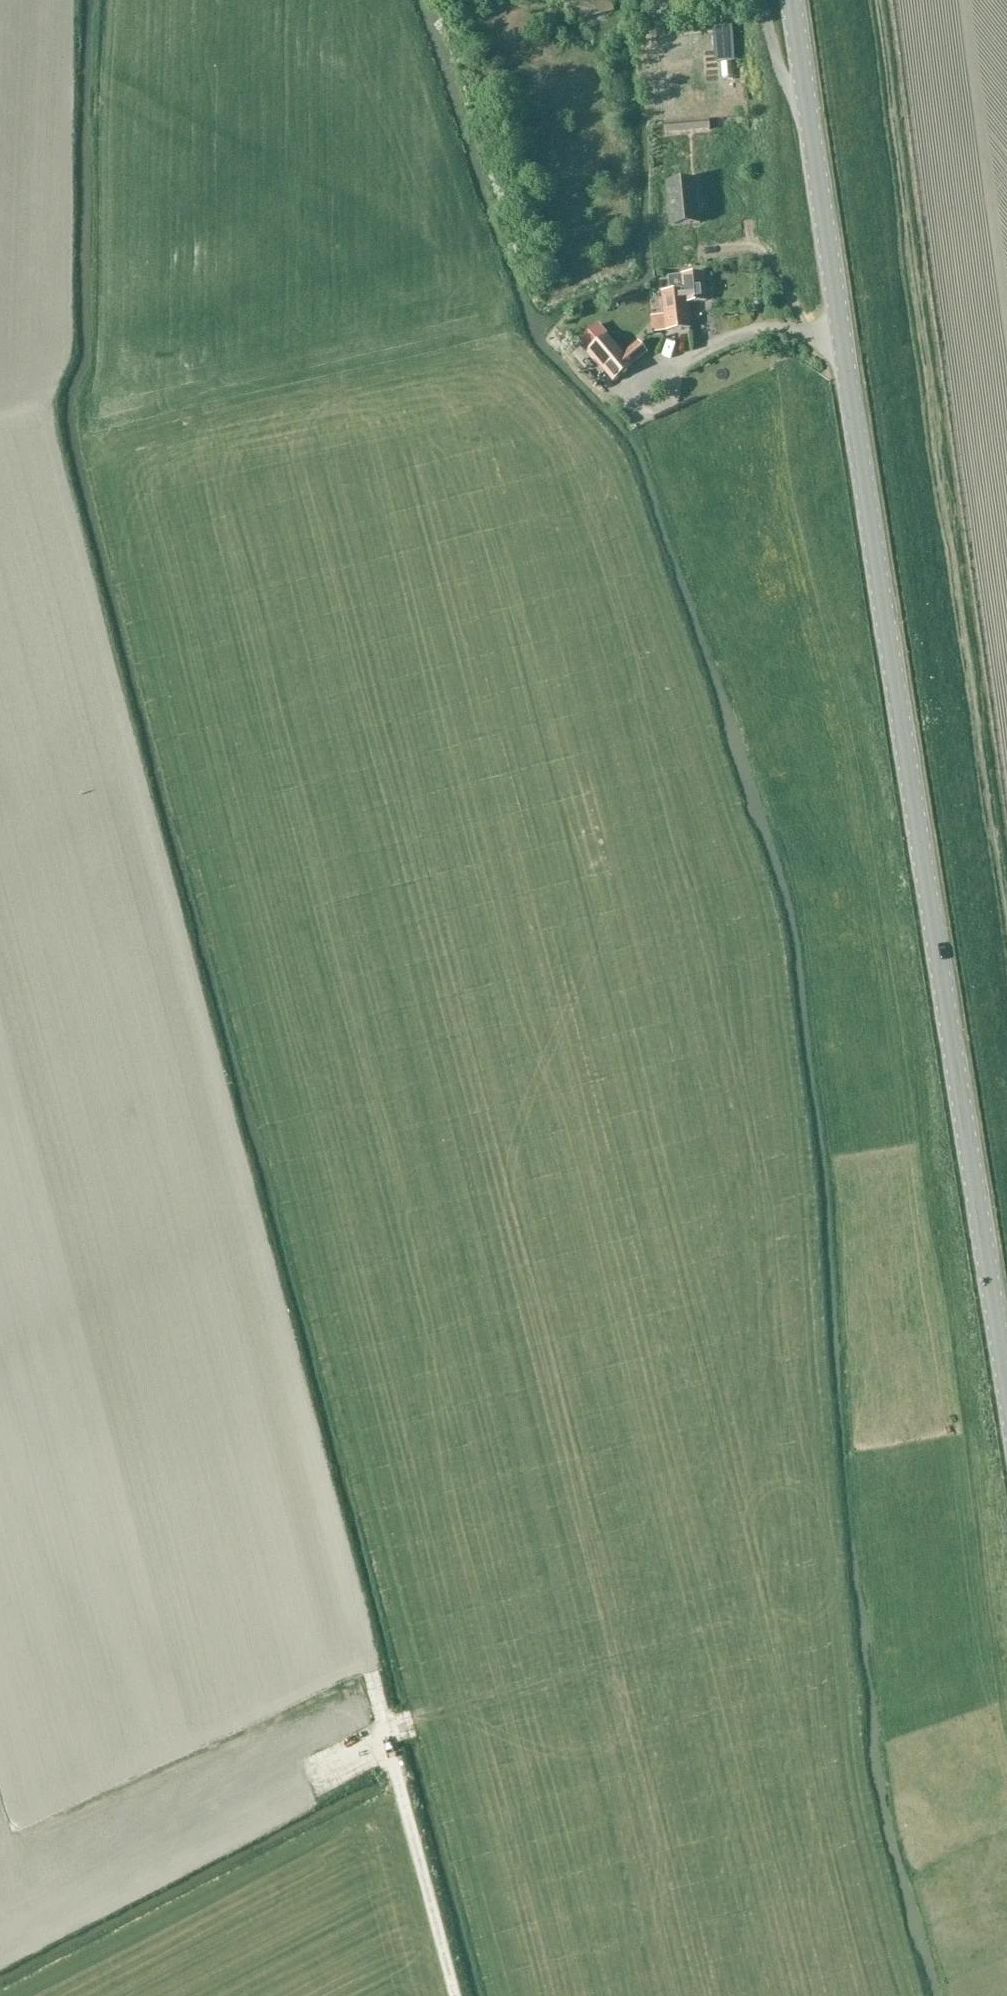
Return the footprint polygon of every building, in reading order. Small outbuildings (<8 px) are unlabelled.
[(581,21),(614,13),(610,0),(575,0),(581,21)] [(691,0),(674,0),(684,3),(682,9),(687,11),(691,0)] [(656,15),(672,23),(678,11),(662,4),(656,15)] [(709,120),(665,124),(666,135),(710,130),(709,120)] [(665,183),(670,228),(701,225),(697,180),(665,183)] [(706,302),(703,276),(703,273),(681,276),(668,277),(669,292),(661,293),(663,316),(651,317),(652,334),(690,330),(688,304),(706,302)] [(638,342),(625,353),(608,334),(586,353),(613,385),(632,368),(649,354),(638,342)]
